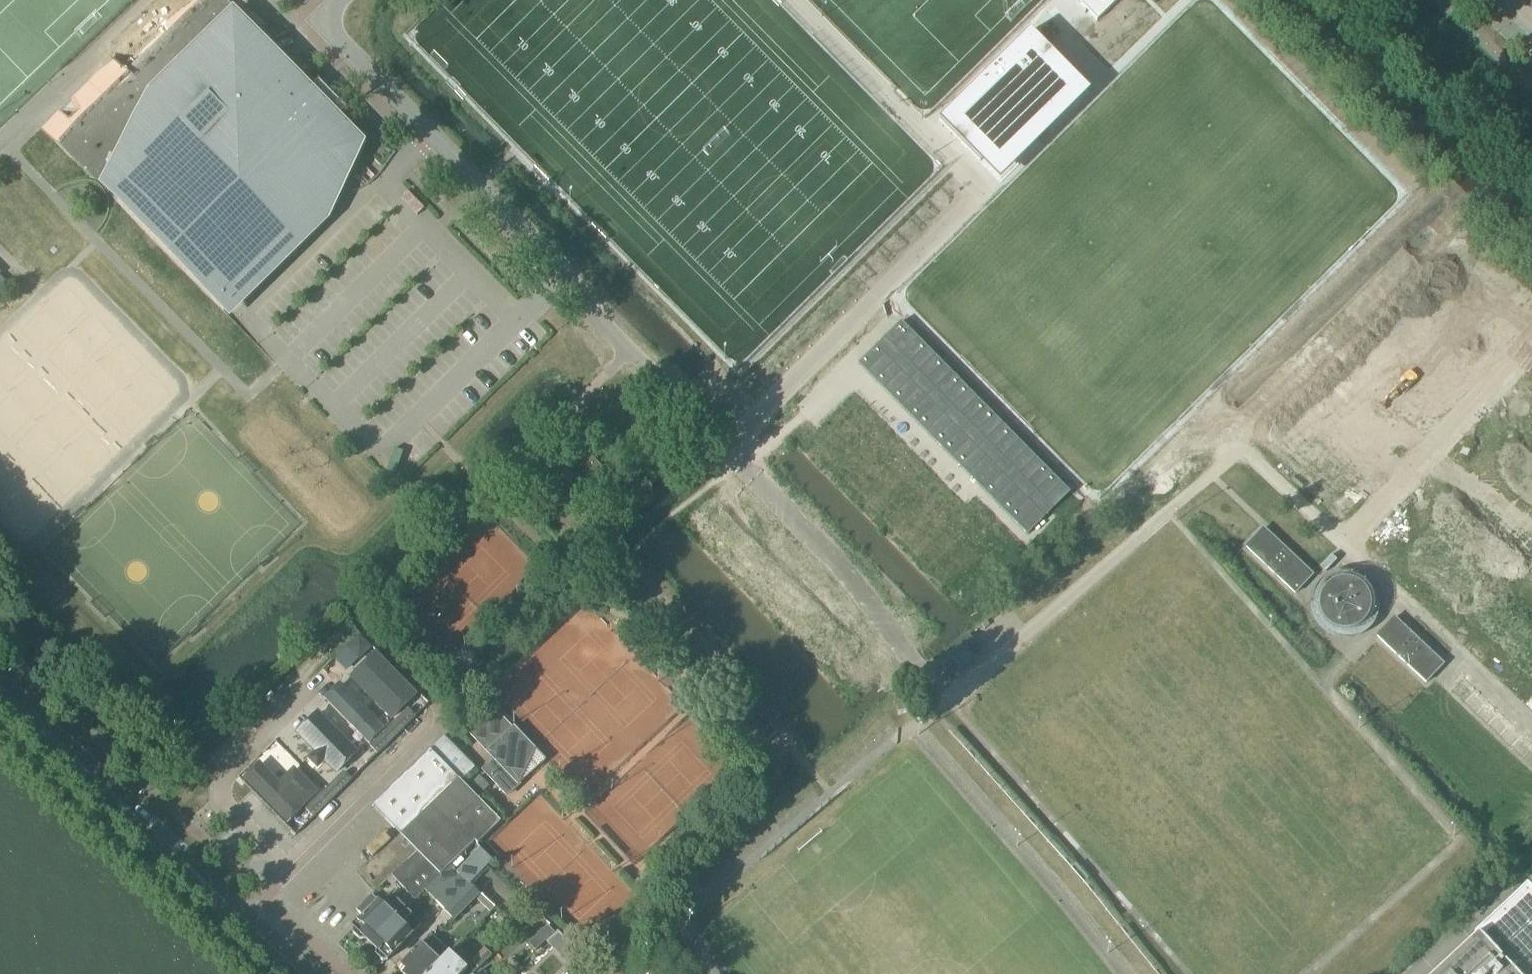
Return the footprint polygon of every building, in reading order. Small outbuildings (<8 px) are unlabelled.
[(56,142),(224,313),(317,222),(302,207),(366,144),(293,69),(292,71),(264,43),(265,42),(224,0),(200,0),(80,118),(56,142)] [(1097,21),(1118,0),(1076,0),(1079,3),(1097,21)] [(1070,87),(1063,80),(1070,73),(1050,52),(1040,42),(1030,32),(1019,42),(981,80),(939,122),(959,142),(980,163),(987,155),(993,162),(997,165),(1027,136),(1030,133),(1040,123),(1043,120),(1073,90),(1070,87)] [(346,646),(359,658),(360,659),(372,647),(373,646),(360,633),(359,633),(350,642),(346,646)] [(375,655),(352,678),(392,718),(415,696),(375,655)] [(340,690),(331,700),(366,736),(376,726),(340,690)] [(416,717),(415,716),(408,710),(370,747),(377,755),(416,717)] [(469,733),(489,754),(491,756),(494,759),(495,761),(484,771),(507,796),(520,784),(518,782),(532,753),(493,711),(469,733)] [(318,714),(298,734),(337,774),(357,754),(322,719),(318,714)] [(364,939),(370,945),(404,910),(424,891),(440,876),(451,866),(475,843),(477,845),(501,822),(458,779),(430,750),(372,807),(400,835),(358,872),(376,892),(392,877),(407,892),(387,911),(378,902),(378,903),(371,897),(357,912),(364,918),(353,929),(354,930),(353,934),(360,940),(364,939)] [(294,772),(280,786),(259,765),(245,779),(287,822),(302,808),(301,807),(315,793),(294,772)] [(306,811),(313,818),(352,781),(344,773),(306,811)] [(493,860),(478,846),(455,871),(457,873),(466,881),(470,885),(493,860)] [(451,866),(440,876),(460,895),(470,885),(466,881),(457,873),(455,871),(451,866)] [(424,891),(444,911),(460,895),(440,876),(424,891)] [(470,885),(460,895),(469,903),(479,893),(470,885)] [(1524,889),(1508,905),(1506,903),(1491,918),(1492,920),(1434,973),(1531,973),(1531,896),(1524,889)] [(460,895),(444,911),(453,919),(469,903),(460,895)] [(404,910),(370,945),(377,951),(376,955),(382,961),(387,960),(387,961),(412,935),(410,934),(419,924),(404,910)] [(547,926),(528,945),(535,952),(554,934),(547,926)] [(448,953),(429,936),(398,969),(402,973),(428,973),(448,953)] [(471,961),(478,969),(491,956),(484,948),(471,961)] [(448,953),(428,973),(463,973),(466,971),(448,953)]
